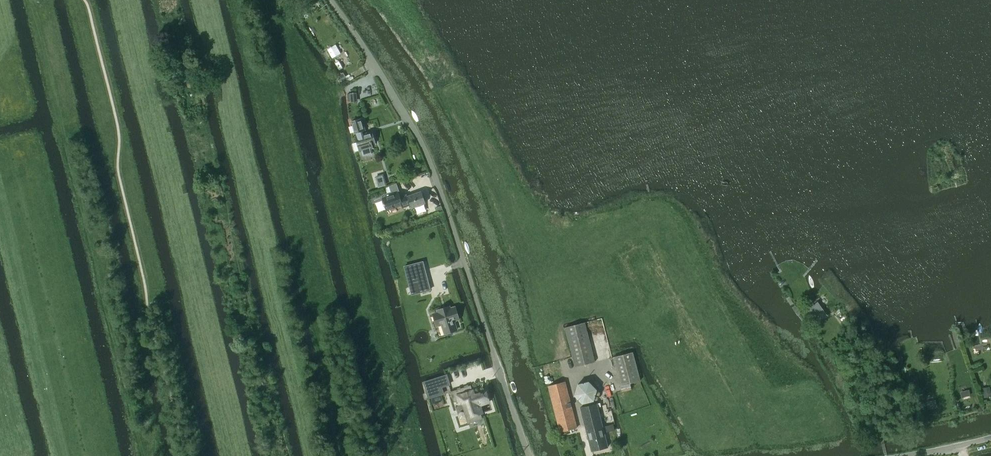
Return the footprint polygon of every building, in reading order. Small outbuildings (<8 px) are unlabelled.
[(343,72),(342,73),(341,71),(336,74),(339,80),(346,77),(343,72)] [(361,118),(351,121),(355,133),(356,133),(357,135),(355,136),(360,152),(362,152),(363,156),(372,153),(371,148),(372,147),(372,144),(375,143),(372,131),(362,134),(361,131),(365,130),(361,118)] [(383,174),(375,177),(378,188),(386,185),(383,174)] [(386,193),(386,194),(371,199),(372,202),(382,198),(386,211),(409,203),(411,208),(425,203),(421,192),(407,196),(406,194),(399,197),(398,194),(399,193),(396,184),(385,187),(384,187),(385,188),(386,193)] [(423,261),(412,264),(414,273),(425,270),(423,261)] [(430,290),(428,281),(418,283),(419,286),(416,286),(416,288),(411,290),(412,294),(430,290)] [(817,322),(826,316),(817,303),(808,309),(817,322)] [(449,309),(448,307),(437,310),(438,313),(432,315),(436,326),(441,324),(445,334),(456,330),(453,320),(458,319),(454,307),(449,309)] [(575,367),(594,362),(584,322),(565,327),(575,367)] [(853,329),(854,339),(861,338),(859,328),(853,329)] [(632,351),(613,357),(621,386),(623,392),(632,390),(631,383),(640,381),(632,351)] [(435,378),(438,388),(450,384),(447,375),(435,378)] [(910,387),(918,385),(917,378),(909,379),(910,387)] [(560,432),(577,427),(565,382),(549,387),(560,432)] [(583,405),(594,402),(597,390),(589,382),(577,386),(574,397),(583,405)] [(466,416),(468,423),(482,418),(480,414),(482,413),(480,405),(489,402),(486,391),(474,395),(473,390),(472,391),(470,386),(451,392),(454,401),(459,400),(460,403),(466,401),(471,414),(466,416)] [(984,398),(990,397),(990,396),(990,389),(982,390),(984,398)] [(597,403),(580,407),(587,435),(587,436),(587,439),(588,439),(591,451),(608,447),(604,432),(614,430),(613,424),(603,426),(598,408),(601,407),(600,403),(597,404),(597,403)]
